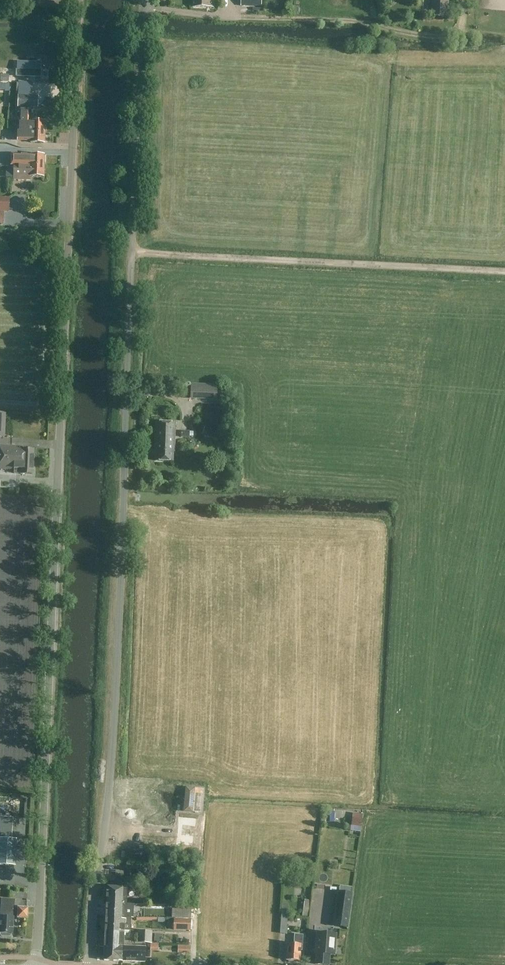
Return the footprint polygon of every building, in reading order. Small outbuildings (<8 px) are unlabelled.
[(431,16),(447,17),(448,0),(432,0),(431,16)] [(1,74),(0,83),(9,83),(9,75),(1,74)] [(18,132),(45,132),(46,121),(29,121),(29,108),(38,108),(38,97),(18,96),(18,110),(20,110),(20,131),(18,131),(18,132)] [(45,143),(45,132),(18,132),(18,141),(30,142),(30,143),(45,143)] [(14,165),(25,165),(25,166),(44,166),(45,154),(12,153),(11,165),(14,165)] [(30,176),(44,177),(44,166),(25,166),(25,165),(14,165),(14,180),(24,180),(24,177),(30,177),(30,176)] [(9,212),(9,199),(0,198),(0,211),(9,212)] [(190,384),(190,394),(216,395),(216,385),(190,384)] [(175,452),(176,422),(156,422),(155,448),(156,448),(156,461),(174,461),(174,452),(175,452)] [(33,461),(34,450),(22,449),(22,447),(0,446),(0,462),(13,462),(21,462),(22,461),(33,461)] [(20,474),(20,475),(33,475),(33,461),(22,461),(21,462),(13,462),(0,462),(0,470),(13,470),(13,474),(20,474)] [(196,817),(146,815),(145,831),(196,832),(196,817)] [(16,840),(17,818),(0,817),(0,864),(16,865),(17,840),(16,840)] [(134,885),(135,870),(126,870),(125,884),(134,885)] [(107,887),(107,904),(126,904),(127,887),(107,887)] [(298,888),(296,894),(304,896),(305,890),(298,888)] [(336,919),(348,921),(352,894),(339,892),(336,919)] [(304,899),(302,916),(308,917),(311,901),(304,899)] [(0,933),(0,935),(1,936),(9,937),(11,936),(11,934),(12,934),(13,918),(13,911),(14,900),(1,900),(0,917),(0,920),(0,933)] [(126,917),(126,904),(107,904),(106,919),(121,919),(121,917),(126,917)] [(27,918),(28,908),(19,908),(18,918),(27,918)] [(192,919),(192,909),(175,909),(175,918),(192,919)] [(126,918),(126,917),(121,917),(121,919),(106,919),(106,933),(124,933),(124,931),(130,931),(130,918),(126,918)] [(173,930),(177,930),(190,930),(190,920),(174,920),(173,930)] [(123,947),(122,962),(145,962),(145,943),(152,944),(152,931),(138,931),(138,943),(135,943),(135,948),(124,947),(123,947)] [(106,933),(105,946),(121,947),(121,946),(124,946),(124,933),(106,933)] [(328,964),(329,955),(335,955),(336,934),(317,933),(315,954),(317,954),(316,964),(328,964)] [(302,950),(302,935),(294,935),(294,944),(287,944),(286,961),(288,961),(288,962),(294,962),(294,961),(300,961),(300,950),(302,950)] [(124,947),(124,946),(121,946),(121,947),(105,946),(104,961),(122,962),(123,947),(124,947)]
